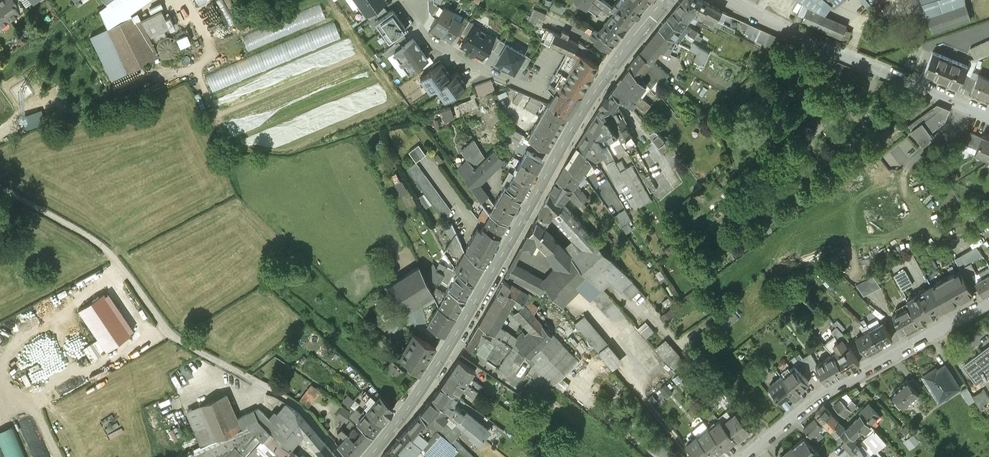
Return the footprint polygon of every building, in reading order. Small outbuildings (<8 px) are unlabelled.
[(10,21),(20,13),(13,4),(16,3),(14,0),(1,0),(0,0),(0,7),(10,21)] [(132,16),(129,13),(146,0),(110,0),(107,2),(98,8),(108,28),(132,16)] [(358,6),(361,10),(363,9),(366,13),(380,3),(385,0),(366,0),(358,6)] [(434,2),(434,0),(428,0),(428,9),(431,14),(436,17),(442,7),(434,2)] [(554,0),(549,7),(561,13),(565,6),(554,0)] [(611,15),(613,13),(616,10),(611,7),(602,0),(579,0),(598,15),(603,8),(611,15)] [(643,7),(635,0),(617,0),(611,7),(616,10),(613,13),(629,25),(643,7)] [(684,0),(681,0),(674,9),(688,20),(695,23),(697,18),(700,19),(703,15),(695,11),(684,0)] [(702,0),(684,0),(695,11),(703,15),(704,12),(708,4),(702,0)] [(803,2),(819,13),(828,0),(801,0),(803,2)] [(971,17),(966,2),(928,15),(933,30),(971,17)] [(230,23),(234,21),(224,3),(220,5),(230,23)] [(369,18),(375,14),(384,8),(380,3),(366,13),(369,18)] [(721,12),(708,4),(704,12),(717,19),(721,12)] [(454,11),(443,5),(442,7),(436,17),(430,27),(440,33),(451,15),(454,11)] [(0,7),(0,27),(10,21),(0,7)] [(323,7),(243,32),(247,46),(327,21),(323,7)] [(378,19),(388,12),(384,7),(384,8),(375,14),(378,19)] [(162,8),(143,18),(151,36),(171,26),(162,8)] [(399,19),(392,9),(388,12),(378,19),(374,22),(381,32),(399,19)] [(541,29),(547,15),(535,9),(528,23),(541,29)] [(688,20),(674,9),(667,17),(682,29),(686,31),(692,35),(694,30),(684,25),(688,20)] [(846,26),(809,10),(803,23),(840,39),(846,26)] [(140,12),(132,16),(108,28),(129,72),(161,56),(151,36),(143,18),(140,12)] [(704,12),(703,15),(721,24),(724,19),(726,15),(721,12),(717,19),(704,12)] [(619,36),(629,25),(613,13),(611,15),(605,24),(619,36)] [(451,15),(440,33),(451,39),(455,33),(461,21),(451,15)] [(721,24),(703,15),(700,19),(719,29),(721,24)] [(739,21),(726,15),(724,19),(734,24),(734,25),(737,27),(739,21)] [(462,32),(469,20),(464,17),(461,21),(455,33),(460,36),(462,32)] [(659,27),(673,39),(677,42),(680,39),(675,36),(682,29),(667,17),(659,27)] [(588,24),(575,18),(573,23),(593,34),(596,29),(588,24)] [(406,29),(399,19),(381,32),(388,41),(392,39),(402,32),(406,29)] [(467,35),(473,25),(474,23),(469,20),(462,32),(467,35)] [(739,21),(737,27),(745,31),(748,25),(739,21)] [(337,24),(206,70),(212,87),(343,41),(337,24)] [(610,49),(619,36),(605,24),(600,31),(596,29),(593,34),(598,37),(597,40),(610,49)] [(494,37),(473,25),(467,35),(461,46),(482,58),(489,46),(494,37)] [(783,40),(748,25),(745,31),(743,34),(748,36),(747,38),(773,49),(783,40)] [(673,39),(659,27),(640,51),(651,61),(654,56),(655,57),(657,55),(656,54),(659,49),(668,53),(671,45),(669,44),(673,39)] [(563,36),(548,29),(541,40),(566,51),(571,53),(573,50),(578,43),(567,38),(569,34),(564,32),(563,36)] [(675,36),(680,39),(686,31),(682,29),(675,36)] [(694,30),(692,35),(700,40),(702,37),(698,35),(699,33),(694,30)] [(395,43),(398,41),(405,37),(402,32),(392,39),(395,43)] [(158,49),(159,53),(162,55),(165,57),(168,58),(171,58),(175,56),(177,54),(179,52),(181,48),(181,45),(180,42),(178,39),(175,36),(172,35),(169,35),(165,35),(162,37),(160,40),(158,43),(158,46),(158,49)] [(495,36),(494,37),(489,46),(494,49),(499,40),(500,39),(495,36)] [(420,48),(413,38),(402,46),(393,52),(400,62),(420,48)] [(971,47),(975,58),(988,52),(988,39),(971,47)] [(505,43),(499,40),(494,49),(493,50),(498,53),(505,43)] [(393,52),(402,46),(398,41),(395,43),(384,52),(387,57),(393,52)] [(579,42),(575,47),(585,53),(588,48),(579,42)] [(707,52),(692,43),(689,48),(696,51),(693,59),(702,64),(707,52)] [(524,54),(506,44),(496,61),(513,72),(524,54)] [(427,58),(420,48),(400,62),(407,72),(420,63),(427,58)] [(565,96),(579,95),(599,64),(573,50),(571,53),(566,51),(547,86),(555,91),(565,96)] [(651,61),(640,51),(629,65),(630,66),(635,71),(646,84),(649,87),(657,78),(646,69),(645,69),(651,61)] [(968,67),(933,52),(925,72),(960,86),(965,73),(968,67)] [(525,55),(519,65),(524,68),(530,58),(525,55)] [(429,56),(427,58),(420,63),(423,68),(433,61),(429,56)] [(668,74),(651,61),(646,69),(657,78),(661,82),(668,74)] [(450,75),(441,63),(420,78),(430,92),(435,87),(445,100),(466,85),(456,71),(450,75)] [(635,71),(630,66),(613,89),(622,96),(633,104),(634,103),(646,111),(651,105),(641,97),(640,98),(637,96),(646,84),(635,71)] [(668,74),(677,81),(681,75),(672,68),(668,74)] [(971,75),(965,73),(960,86),(965,88),(966,87),(970,76),(971,75)] [(979,74),(977,79),(972,90),(972,91),(988,98),(988,79),(979,74)] [(977,79),(970,76),(966,87),(972,90),(977,79)] [(475,84),(478,94),(496,89),(493,79),(475,84)] [(609,94),(616,103),(622,96),(613,89),(609,94)] [(570,109),(579,95),(565,96),(555,91),(551,98),(547,103),(567,115),(570,109)] [(602,103),(598,109),(607,115),(608,114),(608,113),(606,108),(616,103),(609,94),(607,92),(600,101),(602,103)] [(474,96),(459,103),(464,113),(479,107),(474,96)] [(547,149),(567,115),(547,103),(528,139),(547,149)] [(608,113),(619,108),(616,103),(606,108),(608,113)] [(950,110),(937,105),(907,126),(922,146),(933,138),(930,133),(945,123),(950,110)] [(453,107),(442,109),(444,120),(455,118),(453,107)] [(624,118),(619,108),(608,113),(608,114),(615,126),(623,122),(624,118)] [(588,126),(598,132),(603,142),(609,139),(611,143),(620,138),(608,116),(607,115),(598,109),(588,126)] [(945,123),(948,127),(955,112),(950,110),(945,123)] [(29,115),(17,118),(20,131),(32,128),(29,115)] [(628,132),(623,122),(615,126),(620,136),(628,132)] [(930,133),(933,138),(948,127),(945,123),(930,133)] [(651,134),(655,129),(651,125),(646,129),(651,134)] [(588,126),(578,143),(588,148),(595,159),(602,155),(609,151),(603,142),(598,132),(588,126)] [(524,135),(514,129),(505,138),(520,146),(525,137),(523,136),(524,135)] [(671,147),(655,129),(651,134),(660,145),(659,146),(665,152),(671,147)] [(972,146),(977,134),(971,131),(965,144),(972,146)] [(628,132),(620,136),(622,140),(621,140),(624,146),(626,149),(634,145),(635,143),(628,132)] [(977,149),(983,137),(977,134),(972,146),(977,149)] [(983,135),(983,137),(977,149),(975,154),(988,160),(988,137),(983,135)] [(621,140),(620,138),(611,143),(615,151),(624,146),(621,140)] [(503,160),(494,150),(485,159),(475,141),(461,151),(473,170),(483,180),(503,160)] [(578,142),(567,160),(582,174),(586,167),(596,161),(595,159),(588,148),(578,143),(578,142)] [(128,148),(129,154),(146,151),(145,145),(128,148)] [(408,152),(415,162),(425,154),(418,145),(408,152)] [(671,147),(665,152),(668,156),(674,151),(671,147)] [(527,151),(521,161),(536,170),(542,159),(527,151)] [(625,179),(615,161),(609,151),(602,155),(618,183),(625,179)] [(651,199),(631,165),(625,168),(620,158),(615,161),(625,179),(640,205),(651,199)] [(567,160),(558,176),(573,186),(576,184),(575,181),(582,174),(567,160)] [(529,182),(536,170),(521,161),(514,174),(529,182)] [(625,208),(596,161),(586,167),(582,174),(612,216),(625,208)] [(450,209),(415,162),(407,169),(441,216),(450,209)] [(483,180),(473,170),(465,178),(481,200),(487,196),(478,184),(483,180)] [(519,199),(529,182),(514,174),(506,187),(504,186),(502,190),(519,199)] [(558,176),(551,191),(562,202),(568,194),(580,206),(584,202),(580,197),(573,186),(558,176)] [(573,186),(580,197),(583,195),(581,193),(582,192),(576,184),(573,186)] [(506,222),(519,199),(502,190),(494,205),(487,196),(481,200),(485,206),(490,213),(506,222)] [(562,202),(551,191),(538,213),(548,218),(551,210),(555,212),(560,217),(569,209),(562,202)] [(479,210),(485,206),(481,200),(474,205),(479,210)] [(569,209),(582,223),(585,219),(572,205),(569,209)] [(499,234),(506,222),(490,213),(485,206),(479,210),(486,220),(483,225),(499,234)] [(632,220),(625,208),(612,216),(620,227),(632,220)] [(587,248),(574,258),(587,273),(601,287),(610,280),(620,292),(633,281),(599,242),(582,223),(569,209),(560,217),(587,248)] [(538,213),(535,220),(543,227),(548,218),(538,213)] [(543,227),(535,220),(523,242),(535,254),(542,247),(546,251),(557,241),(543,227)] [(459,255),(461,250),(450,224),(445,228),(452,237),(446,247),(459,255)] [(483,264),(499,234),(483,225),(482,224),(465,254),(483,264)] [(543,279),(513,262),(506,275),(520,283),(540,295),(546,288),(558,302),(577,284),(587,273),(574,258),(557,241),(546,251),(562,268),(547,283),(543,279)] [(472,283),(483,264),(465,254),(463,253),(461,250),(459,255),(457,258),(459,259),(454,269),(456,274),(472,283)] [(440,262),(436,270),(443,274),(448,266),(440,262)] [(430,290),(419,266),(387,286),(399,309),(430,290)] [(912,284),(904,269),(894,275),(902,289),(912,284)] [(443,274),(436,270),(431,279),(438,284),(443,274)] [(937,283),(931,286),(943,309),(974,292),(965,277),(961,270),(954,273),(955,274),(950,277),(949,275),(941,279),(942,281),(938,284),(937,283)] [(602,288),(601,287),(587,273),(577,284),(590,299),(602,288)] [(464,298),(472,283),(456,274),(448,289),(464,298)] [(880,286),(873,276),(857,285),(864,295),(880,286)] [(988,291),(988,281),(986,276),(977,282),(984,294),(988,291)] [(510,284),(503,280),(494,296),(509,307),(514,311),(522,304),(526,307),(528,305),(523,300),(506,290),(510,284)] [(529,294),(511,283),(510,284),(506,290),(523,300),(525,298),(529,294)] [(920,322),(943,309),(931,286),(907,299),(910,305),(920,322)] [(454,315),(464,298),(448,289),(438,306),(454,315)] [(103,292),(78,308),(106,350),(131,333),(103,292)] [(509,307),(494,296),(478,323),(493,333),(498,337),(499,338),(500,337),(506,329),(505,329),(504,330),(498,326),(509,307)] [(538,308),(525,298),(523,300),(528,305),(526,307),(533,314),(538,308)] [(526,307),(522,304),(514,311),(535,333),(530,338),(538,349),(563,377),(579,361),(553,334),(552,336),(533,314),(526,307)] [(902,332),(920,322),(910,305),(893,314),(902,332)] [(443,333),(454,315),(438,306),(427,324),(443,333)] [(392,313),(384,322),(393,331),(402,322),(392,313)] [(609,344),(585,315),(575,323),(599,352),(609,344)] [(493,344),(498,337),(493,333),(478,323),(465,345),(472,349),(478,340),(481,342),(484,338),(493,344)] [(884,323),(870,330),(878,345),(892,338),(884,323)] [(843,338),(845,343),(849,339),(837,326),(832,331),(834,335),(839,340),(843,338)] [(553,386),(563,377),(538,349),(530,338),(523,343),(515,335),(506,329),(500,337),(512,346),(517,350),(520,348),(530,357),(527,360),(532,365),(544,377),(548,382),(553,386)] [(878,345),(870,330),(857,337),(865,352),(878,345)] [(419,375),(436,346),(413,333),(408,341),(412,343),(402,359),(408,364),(419,375)] [(824,343),(834,353),(834,354),(837,356),(846,370),(845,370),(845,371),(860,362),(850,347),(848,347),(845,343),(843,338),(839,340),(834,335),(824,343)] [(493,344),(484,357),(506,372),(513,360),(519,364),(524,357),(517,350),(512,346),(500,337),(499,338),(498,337),(493,344)] [(666,339),(655,348),(674,369),(683,361),(679,356),(680,355),(666,339)] [(609,344),(599,352),(613,369),(623,360),(609,344)] [(984,349),(965,363),(978,380),(987,373),(984,370),(988,366),(988,345),(984,349)] [(817,365),(816,363),(817,363),(812,354),(804,358),(800,353),(795,356),(803,365),(807,371),(817,365)] [(834,354),(834,353),(817,363),(816,363),(817,365),(827,381),(845,370),(846,370),(837,356),(834,354)] [(799,369),(803,365),(795,356),(795,355),(789,359),(794,366),(795,365),(799,369)] [(458,359),(450,371),(470,385),(474,380),(468,376),(473,369),(458,359)] [(419,375),(408,364),(400,373),(397,370),(391,376),(405,390),(419,375)] [(544,377),(532,365),(525,376),(530,379),(527,383),(537,389),(544,377)] [(799,369),(795,365),(794,366),(782,376),(795,392),(808,381),(799,369)] [(960,387),(945,365),(933,372),(932,370),(923,375),(934,393),(939,390),(944,398),(960,387)] [(450,371),(441,384),(456,395),(460,388),(473,397),(478,391),(470,385),(450,371)] [(795,392),(782,376),(781,375),(769,385),(771,388),(781,401),(784,404),(785,403),(786,404),(792,399),(791,398),(796,394),(795,392)] [(909,381),(917,389),(922,385),(914,376),(909,381)] [(909,381),(907,379),(893,393),(904,406),(919,392),(917,389),(909,381)] [(470,385),(478,391),(481,386),(474,380),(470,385)] [(677,390),(674,381),(662,385),(665,394),(677,390)] [(300,399),(309,405),(320,390),(311,384),(300,399)] [(441,384),(437,390),(445,396),(454,402),(458,397),(456,395),(441,384)] [(972,395),(967,386),(961,390),(969,403),(975,399),(972,395)] [(766,392),(777,404),(781,401),(771,388),(766,392)] [(972,395),(975,399),(981,409),(986,406),(983,402),(988,399),(988,396),(984,388),(972,395)] [(437,390),(432,397),(459,419),(467,425),(473,418),(462,409),(460,412),(456,409),(454,410),(450,407),(454,402),(445,396),(437,390)] [(373,405),(377,400),(370,394),(367,397),(361,391),(356,397),(363,402),(366,399),(373,405)] [(378,410),(374,415),(382,421),(392,407),(382,394),(377,400),(373,405),(378,410)] [(199,405),(186,411),(201,446),(214,441),(210,430),(233,420),(222,396),(200,406),(199,405)] [(459,419),(432,397),(419,413),(430,422),(436,428),(438,430),(441,427),(437,424),(441,419),(445,414),(456,423),(459,419)] [(841,411),(847,404),(841,398),(835,404),(841,411)] [(855,407),(856,408),(858,406),(852,399),(847,404),(841,411),(845,416),(855,407)] [(337,416),(343,421),(347,417),(352,411),(340,403),(333,411),(337,415),(337,416)] [(861,414),(866,419),(875,410),(869,403),(860,412),(861,414)] [(268,430),(298,456),(310,456),(316,450),(315,449),(323,442),(297,411),(287,404),(272,420),(259,408),(233,420),(210,430),(214,441),(258,421),(268,430)] [(823,421),(831,413),(824,405),(816,413),(823,421)] [(358,422),(363,427),(372,435),(382,422),(382,421),(374,415),(368,409),(358,422)] [(419,413),(405,430),(421,445),(428,437),(422,432),(430,422),(419,413)] [(831,429),(839,422),(831,413),(823,421),(831,429)] [(750,430),(737,414),(725,424),(724,424),(737,439),(738,441),(750,430)] [(846,429),(854,437),(862,428),(864,430),(867,428),(871,424),(866,419),(861,414),(846,429)] [(343,421),(340,424),(341,425),(362,446),(372,435),(363,427),(359,432),(353,426),(355,424),(347,417),(343,421)] [(816,430),(822,425),(816,417),(804,427),(810,435),(816,430)] [(473,418),(467,425),(472,428),(477,421),(473,418)] [(459,449),(467,456),(473,456),(447,433),(451,428),(441,419),(437,424),(441,427),(438,430),(459,449)] [(467,425),(459,419),(456,423),(455,424),(463,430),(467,425)] [(725,424),(721,419),(710,428),(710,429),(725,447),(726,448),(737,439),(724,424),(725,424)] [(190,456),(248,456),(246,455),(256,444),(261,437),(268,430),(258,421),(214,441),(201,446),(188,453),(190,456)] [(430,422),(422,432),(428,437),(436,428),(430,422)] [(836,435),(844,427),(839,422),(831,429),(836,435)] [(14,423),(0,429),(0,441),(6,456),(27,456),(14,423)] [(495,423),(491,429),(500,435),(504,429),(495,423)] [(887,441),(871,424),(867,428),(871,432),(882,445),(887,441)] [(362,446),(341,425),(337,430),(344,437),(337,444),(351,456),(352,456),(362,446)] [(710,428),(709,427),(698,436),(713,454),(713,455),(714,456),(725,447),(710,429),(710,428)] [(854,437),(846,429),(844,427),(836,435),(846,444),(854,437)] [(438,430),(436,428),(428,437),(421,445),(426,450),(426,451),(430,455),(432,456),(452,456),(459,449),(438,430)] [(268,430),(261,437),(256,444),(271,456),(298,456),(268,430)] [(392,444),(401,454),(403,456),(407,456),(421,445),(405,430),(392,444)] [(819,434),(816,430),(810,435),(816,442),(823,436),(821,433),(819,434)] [(875,453),(882,445),(871,432),(863,439),(864,439),(870,446),(874,451),(875,453)] [(915,432),(905,439),(910,447),(920,440),(915,432)] [(697,435),(686,444),(697,456),(710,456),(713,455),(713,454),(698,436),(697,435)] [(792,446),(801,456),(822,456),(805,436),(792,446)] [(850,448),(849,449),(857,456),(860,456),(864,453),(859,447),(854,441),(856,439),(854,437),(846,444),(850,448)] [(866,449),(870,446),(864,439),(860,442),(866,449)] [(323,442),(315,449),(316,450),(322,456),(337,456),(323,442)] [(256,444),(246,455),(248,456),(271,456),(256,444)] [(382,456),(398,456),(401,454),(392,444),(386,452),(382,456)] [(792,446),(780,456),(781,456),(801,456),(792,446)] [(847,447),(839,456),(840,456),(857,456),(847,447)]
